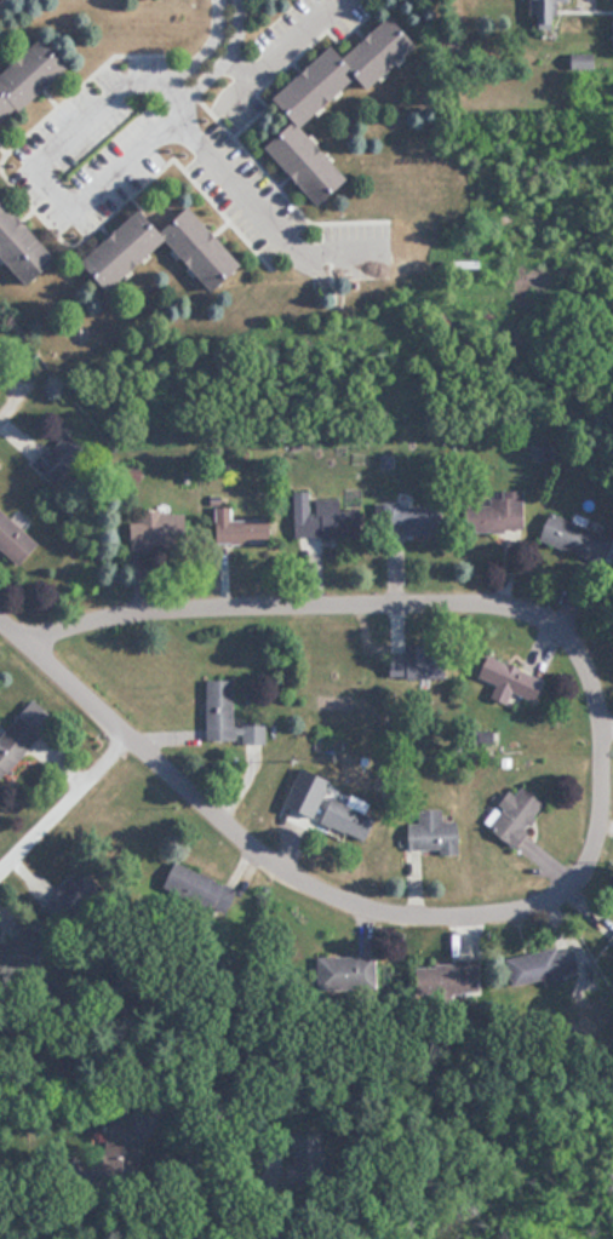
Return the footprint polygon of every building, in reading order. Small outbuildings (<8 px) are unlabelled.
[(571,0),(525,0),(525,21),(560,20),(560,1),(571,1),(571,0)] [(309,124),(366,79),(373,88),(426,46),(399,12),(347,54),(340,45),(274,97),(295,124),(271,142),(323,208),(355,183),(309,124)] [(77,70),(51,36),(0,75),(0,130),(77,70)] [(33,287),(63,260),(0,188),(0,250),(33,287)] [(220,292),(250,266),(196,206),(169,230),(147,206),(86,261),(113,291),(172,239),(220,292)] [(37,459),(55,483),(89,457),(71,433),(37,459)] [(461,505),(461,530),(517,529),(516,490),(484,490),(484,505),(461,505)] [(288,493),(288,537),(349,537),(349,508),(333,508),(333,493),(288,493)] [(396,534),(432,533),(432,504),(378,505),(379,528),(396,528),(396,534)] [(42,544),(0,505),(0,545),(23,566),(42,544)] [(207,541),(259,541),(259,518),(225,518),(225,506),(207,506),(207,541)] [(564,549),(573,520),(541,511),(533,540),(564,549)] [(383,652),(384,679),(438,678),(437,651),(383,652)] [(534,674),(477,655),(470,677),(488,683),(483,698),(498,703),(502,691),(525,699),(534,674)] [(198,679),(199,741),(259,740),(259,720),(227,721),(226,679),(198,679)] [(46,734),(23,714),(0,739),(0,738),(0,785),(46,734)] [(293,820),(359,841),(367,816),(358,814),(361,805),(341,799),(340,803),(326,799),(334,775),(310,767),(293,820)] [(501,791),(476,828),(506,847),(535,803),(511,787),(506,794),(501,791)] [(449,821),(435,821),(436,809),(411,808),(411,823),(400,822),(400,852),(449,852),(449,821)] [(165,887),(219,917),(233,892),(178,862),(165,887)] [(566,943),(500,956),(506,987),(572,974),(566,943)] [(371,955),(315,956),(315,987),(371,986),(371,955)] [(474,961),(408,963),(409,998),(475,995),(474,961)]
